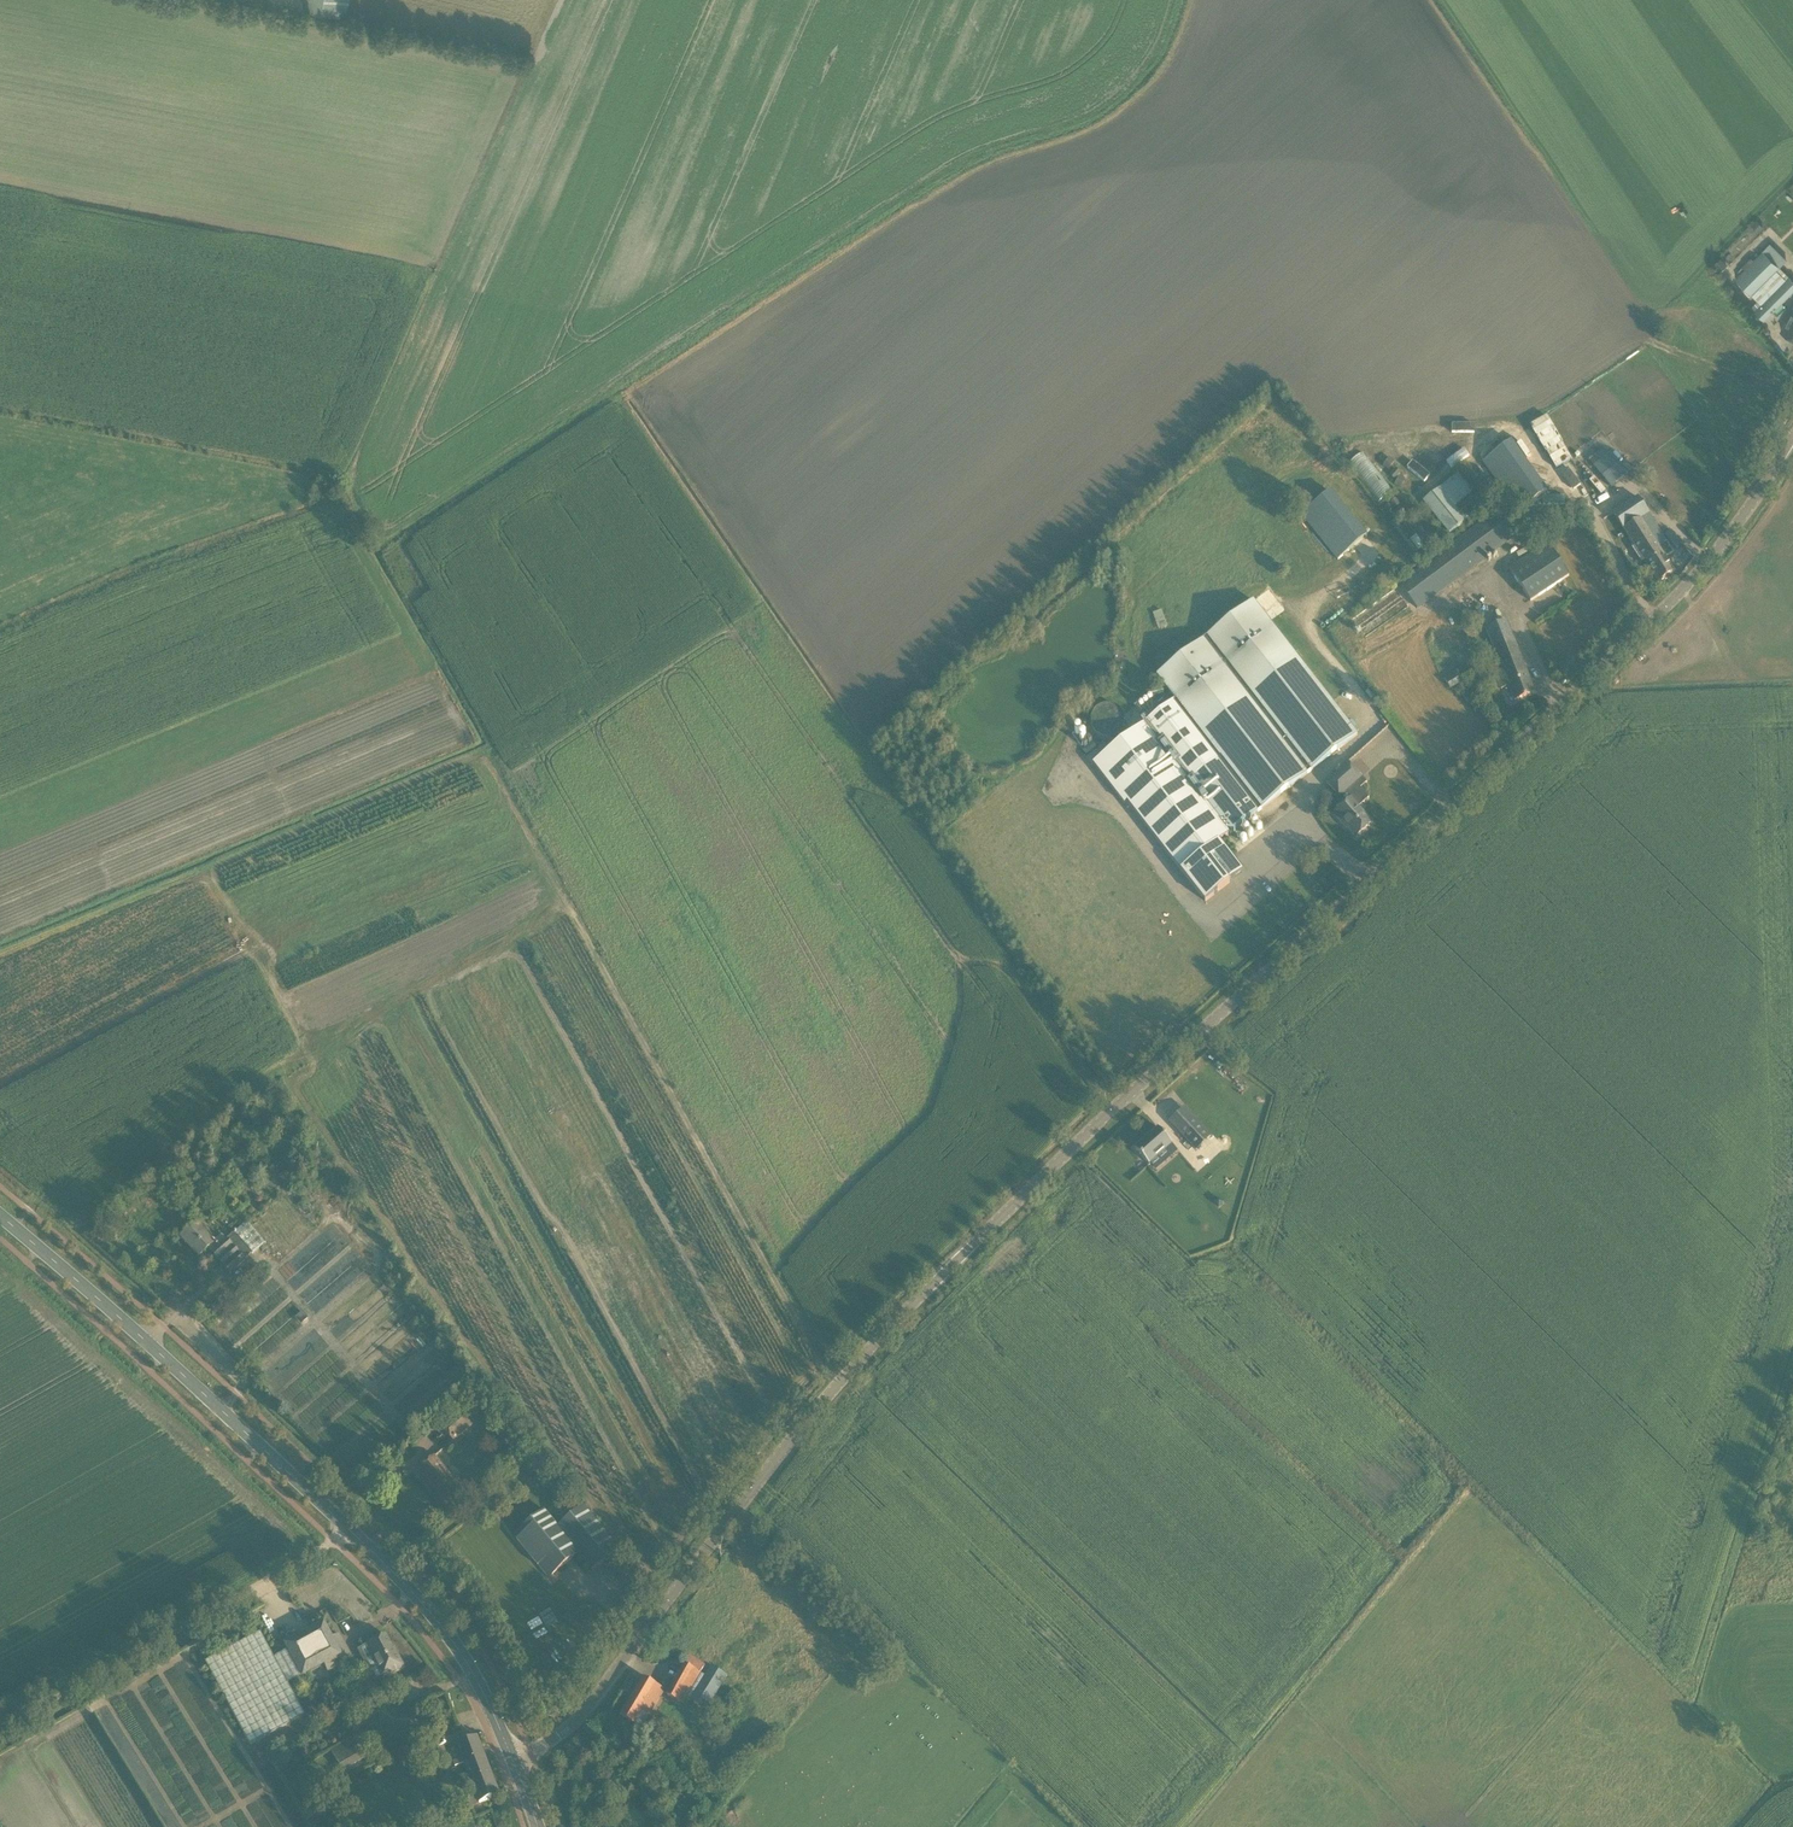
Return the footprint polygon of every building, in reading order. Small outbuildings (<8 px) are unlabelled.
[(344,17),(348,0),(304,0),(302,9),(344,17)] [(1755,219),(1750,224),(1757,231),(1762,226),(1755,219)] [(1733,277),(1750,293),(1785,258),(1768,241),(1733,277)] [(1721,270),(1721,269),(1726,264),(1720,257),(1716,261),(1714,263),(1721,270)] [(1755,311),(1763,319),(1792,290),(1792,280),(1786,274),(1761,300),(1756,295),(1747,304),(1755,311)] [(1780,330),(1792,337),(1792,307),(1780,330)] [(1549,414),(1531,424),(1555,468),(1573,459),(1549,414)] [(1523,435),(1483,458),(1507,499),(1520,491),(1528,503),(1549,491),(1521,444),(1526,441),(1523,435)] [(1378,502),(1393,491),(1364,451),(1349,462),(1378,502)] [(1612,451),(1599,461),(1614,482),(1627,472),(1612,451)] [(1563,468),(1558,472),(1563,479),(1568,475),(1563,468)] [(1573,468),(1567,472),(1573,480),(1579,476),(1573,468)] [(1455,507),(1475,491),(1458,472),(1439,488),(1455,507)] [(1579,477),(1574,481),(1578,486),(1583,482),(1579,477)] [(1582,483),(1577,488),(1582,495),(1588,491),(1582,483)] [(1299,515),(1336,560),(1365,536),(1329,491),(1299,515)] [(1651,573),(1658,583),(1674,572),(1665,558),(1673,553),(1636,496),(1611,512),(1643,563),(1650,574),(1651,573)] [(1542,501),(1537,504),(1542,511),(1547,507),(1542,501)] [(1536,504),(1528,508),(1533,516),(1540,512),(1536,504)] [(1555,505),(1551,508),(1555,514),(1560,510),(1555,505)] [(1397,583),(1416,610),(1520,533),(1501,506),(1397,583)] [(1575,507),(1569,509),(1571,517),(1577,515),(1575,507)] [(1549,510),(1543,512),(1546,520),(1551,517),(1549,510)] [(1526,511),(1519,517),(1525,523),(1531,518),(1526,511)] [(1530,521),(1527,525),(1532,529),(1535,525),(1530,521)] [(1409,536),(1417,546),(1435,532),(1428,522),(1409,536)] [(1285,538),(1293,548),(1306,537),(1297,527),(1285,538)] [(1664,535),(1674,549),(1681,544),(1670,530),(1664,535)] [(1321,567),(1330,558),(1315,541),(1305,549),(1321,567)] [(1507,568),(1530,602),(1569,575),(1546,542),(1507,568)] [(1370,591),(1388,576),(1382,570),(1365,584),(1370,591)] [(1394,587),(1350,618),(1365,638),(1408,607),(1394,587)] [(1220,842),(1357,735),(1352,729),(1356,726),(1352,720),(1348,723),(1253,601),(1156,676),(1174,700),(1093,764),(1124,804),(1127,801),(1205,902),(1244,872),(1220,842)] [(1158,628),(1167,625),(1163,609),(1154,612),(1158,628)] [(1500,670),(1492,673),(1494,679),(1496,679),(1501,689),(1509,686),(1515,702),(1534,694),(1505,621),(1484,629),(1500,670)] [(1442,678),(1449,689),(1462,681),(1455,670),(1442,678)] [(1462,697),(1466,704),(1474,700),(1470,693),(1462,697)] [(1122,721),(1122,720),(1122,717),(1121,714),(1119,711),(1118,709),(1115,707),(1113,706),(1109,704),(1106,704),(1103,704),(1100,705),(1097,707),(1094,709),(1093,711),(1091,714),(1090,717),(1090,720),(1090,722),(1091,726),(1092,728),(1094,731),(1096,733),(1098,734),(1101,736),(1104,736),(1107,736),(1111,736),(1114,735),(1117,732),(1119,730),(1120,727),(1122,724),(1122,721)] [(1327,784),(1340,799),(1363,778),(1350,763),(1327,784)] [(1359,808),(1360,807),(1352,798),(1345,804),(1345,803),(1333,814),(1343,826),(1344,825),(1356,839),(1373,824),(1359,808)] [(1183,1080),(1178,1084),(1188,1095),(1192,1091),(1183,1080)] [(1181,1097),(1185,1094),(1177,1084),(1173,1088),(1181,1097)] [(1193,1117),(1178,1131),(1196,1150),(1211,1136),(1193,1117)] [(1144,1141),(1135,1149),(1149,1165),(1172,1144),(1158,1128),(1144,1141)] [(1219,1199),(1214,1203),(1218,1207),(1223,1203),(1219,1199)] [(196,1222),(180,1237),(197,1257),(207,1248),(229,1274),(244,1261),(243,1259),(250,1254),(261,1244),(263,1243),(247,1225),(235,1236),(232,1232),(216,1246),(196,1222)] [(293,1318),(299,1324),(307,1318),(301,1311),(293,1318)] [(440,1426),(452,1441),(472,1425),(460,1410),(440,1426)] [(419,1469),(446,1502),(465,1486),(456,1476),(454,1479),(434,1456),(419,1469)] [(583,1505),(557,1526),(579,1553),(592,1570),(611,1554),(616,1560),(623,1555),(583,1505)] [(579,1553),(557,1526),(545,1511),(514,1536),(548,1578),(579,1553)] [(203,1663),(248,1746),(304,1716),(287,1684),(301,1676),(301,1677),(324,1665),(328,1671),(351,1659),(338,1635),(331,1639),(323,1623),(283,1644),(287,1651),(273,1658),(259,1633),(203,1663)] [(403,1667),(394,1649),(392,1649),(385,1635),(365,1645),(377,1666),(368,1671),(373,1681),(382,1676),(383,1678),(403,1667)] [(592,1667),(600,1672),(608,1658),(600,1653),(592,1667)] [(665,1694),(681,1704),(704,1665),(688,1655),(665,1694)] [(689,1698),(706,1709),(727,1676),(709,1665),(689,1698)] [(620,1717),(631,1723),(641,1729),(664,1689),(643,1677),(620,1717)] [(142,1699),(145,1697),(148,1703),(155,1699),(145,1683),(136,1688),(142,1699)] [(647,1728),(657,1734),(663,1724),(652,1718),(647,1728)] [(453,1762),(455,1767),(463,1764),(478,1803),(500,1795),(478,1737),(457,1745),(462,1759),(453,1762)] [(341,1771),(363,1760),(352,1739),(330,1751),(341,1771)] [(423,1755),(430,1771),(443,1766),(436,1749),(423,1755)] [(325,1779),(318,1783),(322,1790),(329,1786),(325,1779)] [(468,1800),(471,1808),(478,1805),(475,1797),(468,1800)]
